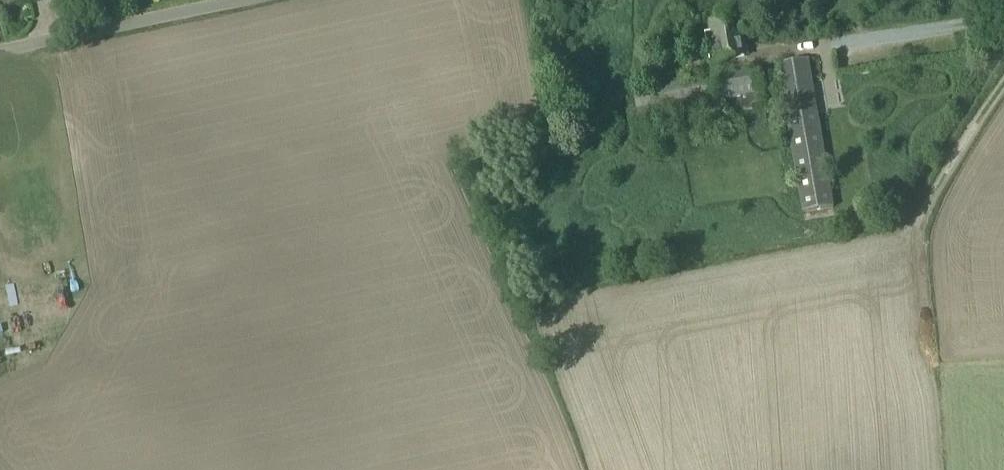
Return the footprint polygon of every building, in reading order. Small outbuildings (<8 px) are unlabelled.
[(711,35),(707,36),(712,63),(749,57),(745,34),(743,35),(740,18),(709,23),(711,35)] [(809,60),(778,65),(803,214),(835,209),(809,60)] [(707,78),(634,91),(641,131),(727,116),(725,102),(740,99),(743,113),(767,109),(760,70),(720,77),(723,96),(710,98),(707,78)]
